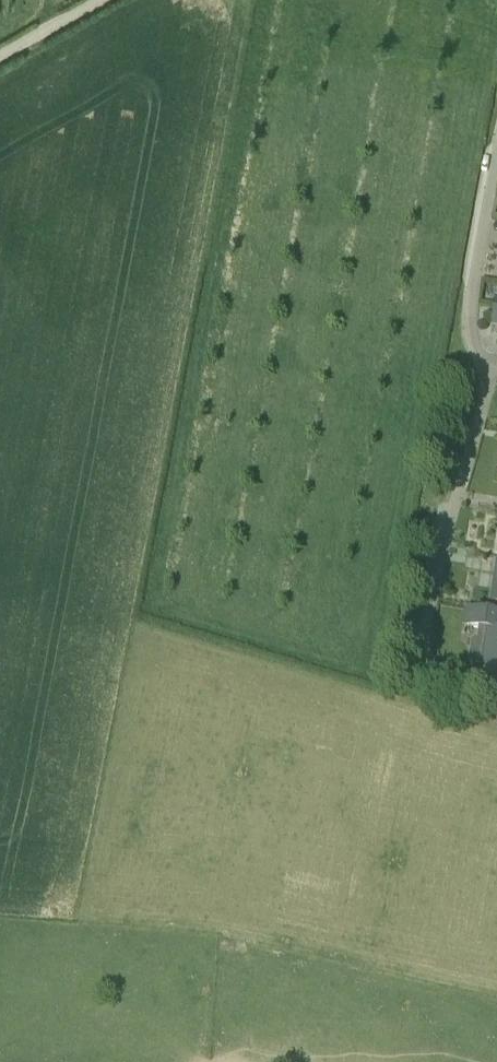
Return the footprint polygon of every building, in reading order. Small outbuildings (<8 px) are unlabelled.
[(468,608),(465,626),(481,628),(479,641),(476,640),(473,643),(470,661),(472,664),(482,666),(482,668),(496,670),(496,612),(468,608)]
